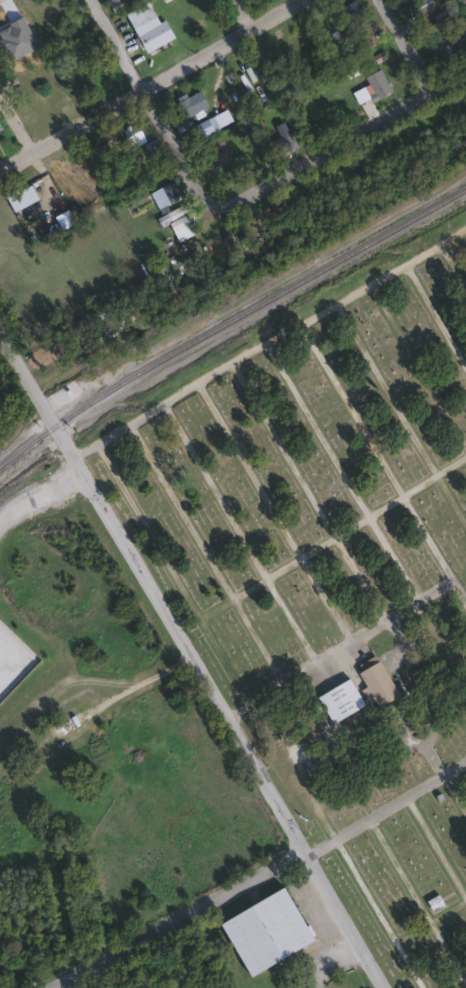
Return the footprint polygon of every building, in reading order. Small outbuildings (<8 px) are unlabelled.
[(109,13),(104,0),(121,0),(124,7),(109,13)] [(362,19),(354,24),(342,6),(350,0),(362,19)] [(141,52),(124,13),(139,6),(141,12),(149,8),(156,23),(163,19),(171,38),(141,52)] [(433,16),(449,9),(453,18),(437,25),(433,16)] [(206,106),(182,119),(174,103),(197,90),(206,106)] [(230,121),(195,139),(189,127),(224,109),(230,121)] [(144,141),(127,151),(116,132),(132,122),(144,141)] [(275,139),(287,133),(294,146),(283,152),(275,139)] [(177,198),(157,209),(148,193),(168,182),(177,198)] [(161,215),(183,202),(193,218),(185,223),(191,233),(177,241),(161,215)] [(374,653),(395,695),(373,705),(368,696),(366,697),(362,688),(365,686),(353,664),(374,653)] [(314,693),(347,677),(361,705),(329,722),(314,693)] [(309,942),(243,974),(216,918),(282,886),(309,942)] [(432,912),(424,900),(435,893),(443,904),(432,912)]
